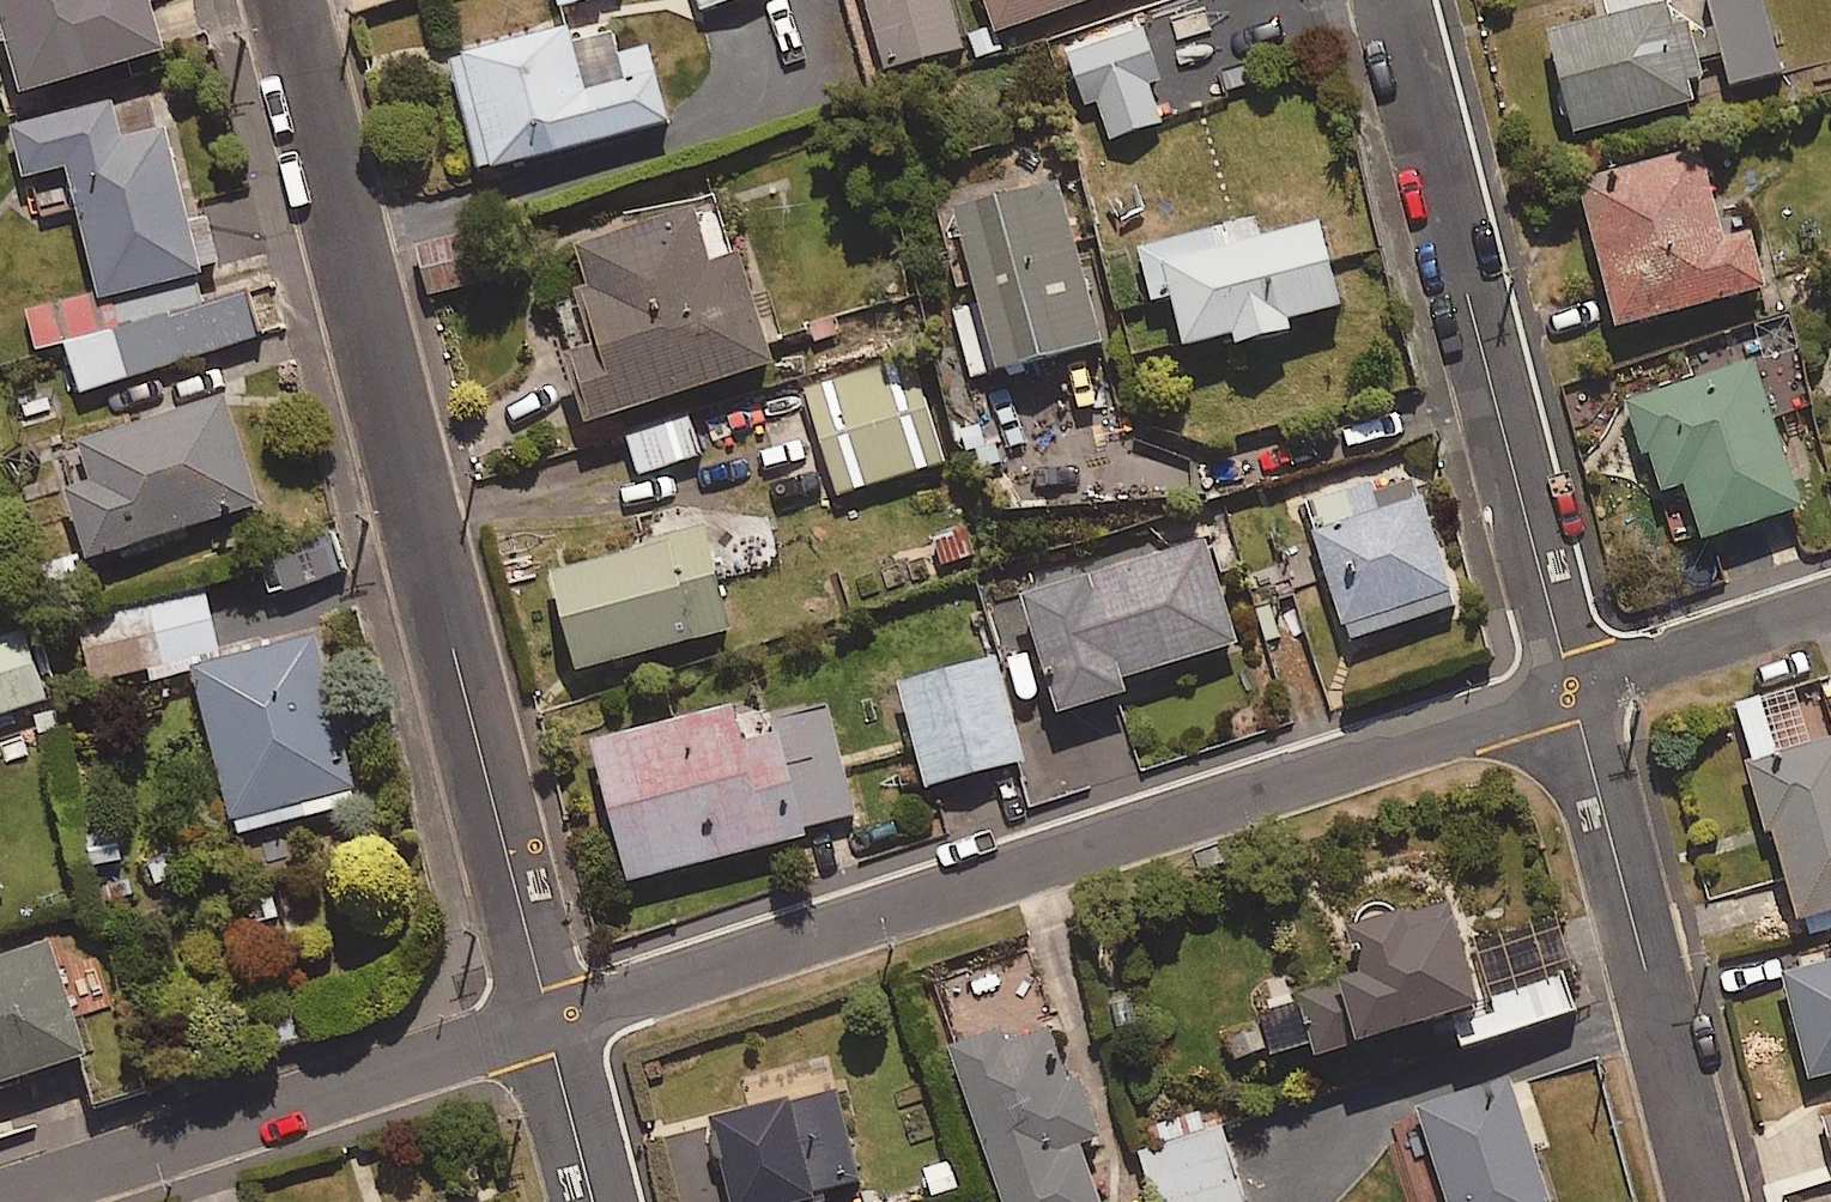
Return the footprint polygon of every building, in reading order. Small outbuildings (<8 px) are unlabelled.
[(19,95),(165,53),(150,0),(0,0),(0,30),(19,95)] [(704,14),(746,0),(699,0),(704,14)] [(911,0),(861,0),(877,69),(961,50),(950,0),(917,0),(911,1),(911,0)] [(998,32),(1092,0),(987,0),(998,32)] [(1549,29),(1575,133),(1695,103),(1689,79),(1704,75),(1690,20),(1674,24),(1667,0),(1664,0),(1549,29)] [(1732,88),(1790,73),(1771,0),(1709,0),(1732,88)] [(649,47),(618,56),(608,17),(450,59),(481,172),(669,122),(649,47)] [(1108,141),(1164,123),(1152,84),(1160,81),(1144,29),(1068,53),(1086,109),(1097,106),(1108,141)] [(62,161),(101,296),(27,317),(35,346),(65,338),(79,385),(260,333),(246,285),(200,299),(191,269),(219,261),(204,212),(189,216),(162,125),(121,137),(109,96),(10,125),(23,172),(62,161)] [(1723,243),(1699,147),(1581,175),(1617,324),(1765,289),(1753,236),(1723,243)] [(1104,343),(1058,182),(953,212),(980,305),(953,312),(972,381),(1104,343)] [(775,365),(719,188),(566,237),(600,346),(572,355),(593,423),(775,365)] [(1266,239),(1260,216),(1140,248),(1153,298),(1173,293),(1187,346),(1235,334),(1238,345),(1295,330),(1292,320),(1343,306),(1321,224),(1266,239)] [(943,462),(911,357),(804,390),(836,495),(943,462)] [(1806,506),(1756,359),(1624,404),(1653,490),(1686,478),(1707,540),(1806,506)] [(259,507),(227,399),(81,442),(92,478),(65,486),(87,557),(259,507)] [(701,454),(688,420),(629,442),(641,476),(701,454)] [(1371,476),(1306,499),(1354,638),(1459,602),(1423,498),(1383,512),(1371,476)] [(1203,528),(1021,582),(1060,714),(1127,695),(1123,679),(1238,645),(1203,528)] [(709,529),(548,569),(573,672),(735,633),(709,529)] [(345,570),(334,536),(261,561),(272,595),(345,570)] [(93,683),(146,670),(150,685),(197,672),(239,833),(361,802),(317,630),(220,655),(205,596),(79,628),(93,683)] [(24,631),(0,639),(0,715),(46,700),(24,631)] [(994,655),(897,682),(927,789),(1024,762),(994,655)] [(859,823),(830,709),(774,724),(769,705),(735,713),(734,706),(593,741),(629,881),(859,823)] [(1808,939),(1830,933),(1830,738),(1747,762),(1767,832),(1776,830),(1808,939)] [(1358,1045),(1362,1057),(1459,1027),(1465,1049),(1579,1013),(1566,969),(1489,993),(1465,916),(1414,932),(1407,911),(1336,933),(1348,972),(1337,975),(1339,982),(1298,994),(1317,1058),(1358,1045)] [(57,940),(0,958),(0,1086),(95,1054),(57,940)] [(1781,975),(1810,1081),(1830,1075),(1830,961),(1781,975)] [(1002,1031),(951,1049),(1005,1201),(1101,1201),(1080,1144),(1101,1137),(1079,1077),(1068,1081),(1050,1030),(1007,1045),(1002,1031)] [(1512,1081),(1422,1110),(1452,1201),(1551,1201),(1512,1081)] [(836,1086),(709,1119),(730,1201),(804,1201),(862,1187),(836,1086)] [(1821,1112),(1830,1145),(1830,1109),(1821,1112)] [(1223,1129),(1147,1155),(1163,1201),(1248,1201),(1223,1129)]
